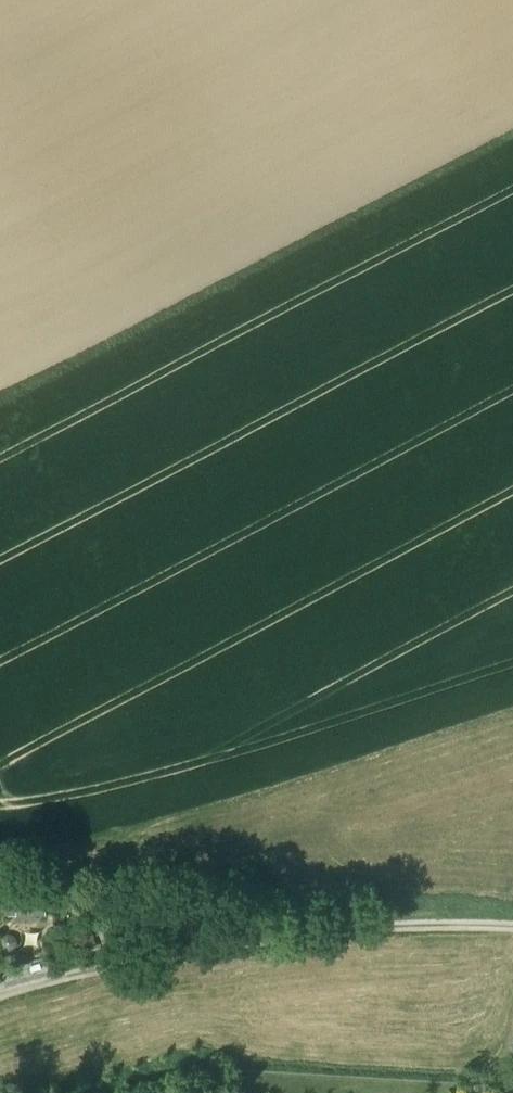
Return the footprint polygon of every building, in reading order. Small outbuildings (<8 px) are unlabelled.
[(6,914),(39,914),(39,900),(6,900),(6,914)]
